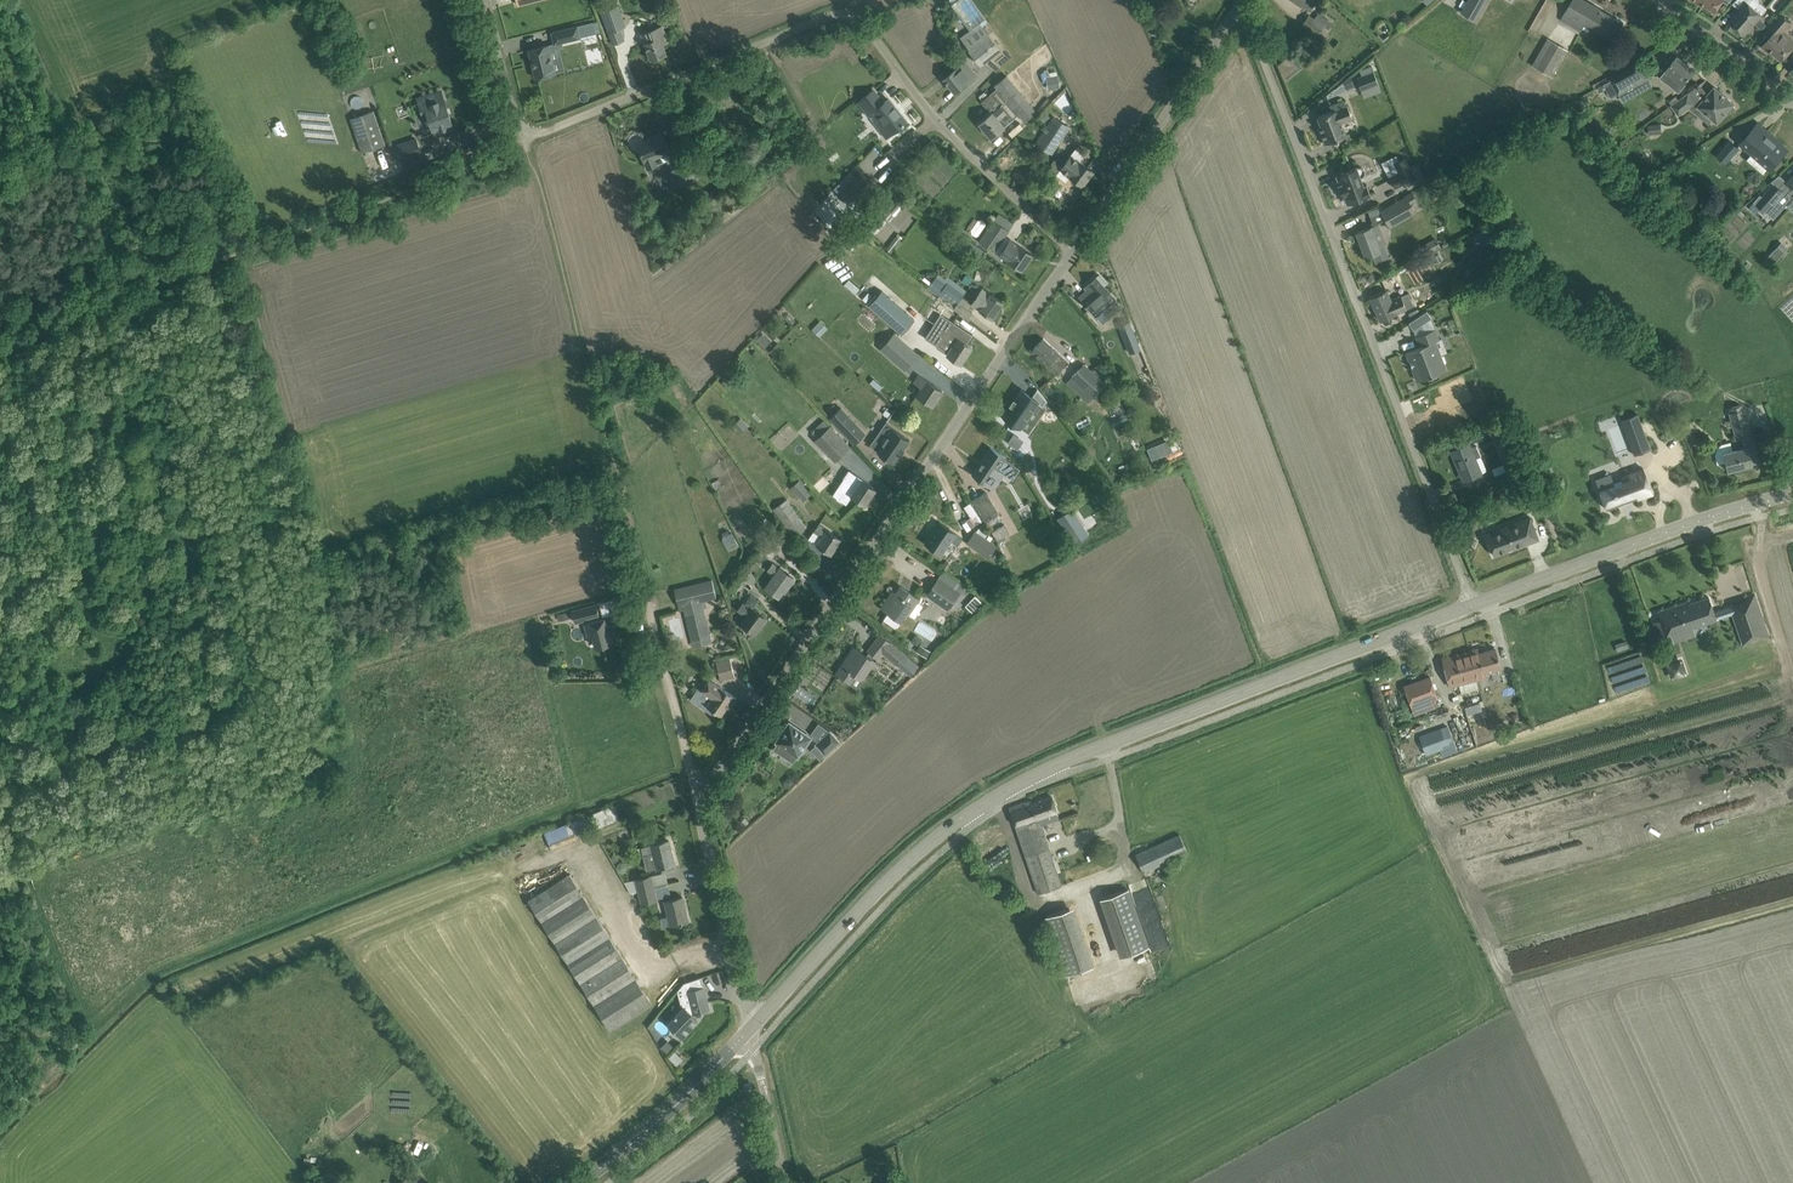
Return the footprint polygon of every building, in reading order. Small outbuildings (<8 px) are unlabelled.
[(951,4),(970,30),(986,19),(972,0),(956,0),(951,4)] [(1310,11),(1317,0),(1295,0),(1310,11)] [(1475,20),(1487,0),(1467,0),(1460,12),(1475,20)] [(1581,30),(1585,24),(1591,27),(1592,25),(1615,38),(1624,22),(1601,9),(1602,9),(1586,0),(1572,0),(1561,19),(1581,30)] [(1697,2),(1698,0),(1716,11),(1723,0),(1694,0),(1697,2)] [(1738,12),(1730,21),(1745,34),(1748,30),(1750,31),(1754,26),(1753,25),(1755,23),(1762,30),(1767,24),(1759,18),(1762,14),(1747,1),(1742,7),(1738,12)] [(600,12),(608,33),(626,26),(618,6),(600,12)] [(1762,46),(1768,51),(1770,49),(1782,60),(1792,47),(1792,40),(1784,32),(1792,23),(1780,13),(1768,26),(1774,32),(1762,46)] [(1301,25),(1321,39),(1329,29),(1309,15),(1301,25)] [(970,49),(969,50),(981,65),(985,62),(997,70),(1012,54),(986,19),(970,30),(961,37),(970,49)] [(551,32),(554,44),(581,38),(578,25),(551,32)] [(668,42),(664,31),(662,25),(642,33),(651,59),(666,54),(662,44),(668,42)] [(529,46),(551,42),(548,29),(527,33),(529,46)] [(1532,65),(1553,77),(1568,50),(1548,38),(1532,65)] [(548,44),(529,49),(536,78),(555,73),(548,44)] [(1660,78),(1666,83),(1667,82),(1679,92),(1685,85),(1684,83),(1695,70),(1678,56),(1660,78)] [(1650,78),(1641,61),(1610,78),(1619,94),(1650,78)] [(943,78),(955,92),(974,77),(969,71),(972,68),(967,62),(964,64),(963,62),(943,78)] [(1363,77),(1357,79),(1361,89),(1370,86),(1373,92),(1380,89),(1373,72),(1372,73),(1370,66),(1369,67),(1360,70),(1361,72),(1363,77)] [(1045,77),(1048,88),(1059,86),(1057,75),(1045,77)] [(981,101),(988,110),(989,109),(992,112),(979,123),(992,137),(1019,114),(1025,122),(1036,112),(1006,76),(994,86),(996,88),(981,101)] [(1679,115),(1691,107),(1702,117),(1706,112),(1718,122),(1726,112),(1727,113),(1735,108),(1733,104),(1734,103),(1715,86),(1701,103),(1697,100),(1696,101),(1689,92),(1679,99),(1671,105),(1679,115)] [(858,101),(887,137),(907,121),(888,98),(881,104),(871,92),(873,90),(858,101)] [(418,99),(424,117),(428,115),(434,133),(453,126),(449,114),(448,114),(446,109),(447,109),(444,99),(438,101),(435,93),(418,99)] [(1319,126),(1326,143),(1346,135),(1341,121),(1352,117),(1347,105),(1346,105),(1344,99),(1330,105),(1330,104),(1329,104),(1332,111),(1318,116),(1321,125),(1319,126)] [(350,118),(362,152),(385,144),(373,110),(350,118)] [(1041,146),(1051,153),(1067,128),(1053,119),(1047,127),(1051,130),(1041,146)] [(1750,132),(1742,143),(1753,152),(1747,158),(1764,172),(1764,173),(1769,167),(1771,168),(1780,158),(1785,151),(1768,136),(1770,133),(1758,123),(1750,132)] [(656,158),(658,164),(670,159),(670,158),(673,156),(663,132),(648,138),(647,136),(636,141),(645,163),(656,158)] [(393,146),(398,161),(421,153),(416,138),(393,146)] [(1718,157),(1726,163),(1740,148),(1732,141),(1718,157)] [(1052,163),(1051,165),(1051,168),(1054,171),(1057,173),(1057,174),(1066,181),(1070,176),(1082,185),(1093,170),(1080,161),(1084,154),(1083,154),(1076,148),(1075,148),(1066,161),(1061,158),(1057,158),(1055,159),(1053,161),(1052,163)] [(670,158),(670,159),(678,177),(681,187),(690,183),(686,173),(689,172),(681,153),(673,156),(670,158)] [(1410,166),(1406,157),(1394,162),(1398,172),(1389,176),(1395,187),(1402,184),(1405,190),(1425,180),(1417,162),(1410,166)] [(1359,166),(1356,167),(1356,166),(1336,173),(1340,184),(1339,184),(1346,203),(1371,194),(1367,182),(1363,184),(1361,177),(1363,176),(1365,174),(1365,171),(1364,168),(1362,166),(1359,166)] [(840,194),(857,209),(877,187),(861,172),(840,194)] [(1782,190),(1774,184),(1763,198),(1772,206),(1779,212),(1792,196),(1792,177),(1788,182),(1782,190)] [(1761,207),(1767,212),(1772,206),(1763,198),(1760,195),(1758,198),(1755,202),(1756,203),(1757,204),(1761,207)] [(1411,203),(1407,196),(1381,212),(1388,222),(1413,206),(1411,203)] [(1754,201),(1749,208),(1756,214),(1761,207),(1757,204),(1756,203),(1755,202),(1754,201)] [(979,241),(994,251),(1009,230),(994,219),(987,229),(979,241)] [(1376,261),(1389,256),(1381,234),(1383,233),(1380,224),(1371,227),(1357,232),(1366,256),(1373,253),(1376,261)] [(1490,226),(1474,234),(1480,246),(1496,237),(1490,226)] [(886,248),(891,253),(903,238),(898,234),(886,248)] [(999,254),(1022,269),(1032,254),(1010,239),(999,254)] [(1781,241),(1766,259),(1773,265),(1789,247),(1781,241)] [(928,288),(954,307),(967,290),(948,276),(946,278),(939,273),(928,288)] [(1104,285),(1107,283),(1099,274),(1096,276),(1088,282),(1088,283),(1084,286),(1089,291),(1087,293),(1085,291),(1079,297),(1082,301),(1088,309),(1089,308),(1096,315),(1115,298),(1104,285)] [(849,278),(844,283),(855,293),(860,288),(849,278)] [(1003,301),(993,294),(982,287),(971,303),(992,317),(1003,301)] [(881,290),(868,304),(902,333),(914,319),(881,290)] [(1370,297),(1380,320),(1397,313),(1414,305),(1408,292),(1391,300),(1387,290),(1370,297)] [(1426,311),(1409,322),(1413,329),(1414,329),(1430,318),(1431,318),(1426,311)] [(971,347),(966,343),(973,334),(941,313),(925,338),(939,347),(943,341),(951,346),(947,354),(961,363),(971,347)] [(1118,325),(1129,353),(1140,349),(1129,320),(1118,325)] [(818,335),(826,328),(820,321),(812,329),(818,335)] [(1413,367),(1418,380),(1428,377),(1429,379),(1437,376),(1436,373),(1446,370),(1435,341),(1439,339),(1435,329),(1416,336),(1420,346),(1407,351),(1410,361),(1412,367),(1413,367)] [(765,345),(771,337),(763,330),(757,338),(765,345)] [(919,352),(895,331),(880,347),(905,368),(919,352)] [(1058,351),(1052,346),(1044,338),(1032,351),(1057,374),(1069,361),(1058,351)] [(1072,376),(1094,396),(1106,383),(1084,363),(1072,376)] [(942,390),(919,374),(914,381),(922,386),(917,394),(933,405),(942,390)] [(1011,404),(1004,414),(1021,426),(1039,401),(1043,404),(1047,398),(1038,387),(1033,395),(1022,388),(1016,398),(1014,397),(1010,403),(1011,404)] [(1594,418),(1598,431),(1620,425),(1613,403),(1584,412),(1587,420),(1594,418)] [(1759,462),(1745,408),(1743,409),(1742,404),(1728,408),(1730,412),(1729,412),(1736,440),(1744,438),(1746,446),(1723,452),(1728,470),(1759,462)] [(854,443),(865,433),(841,407),(830,417),(854,443)] [(1649,447),(1637,414),(1622,419),(1634,453),(1649,447)] [(811,431),(816,435),(825,427),(820,422),(811,431)] [(850,447),(830,425),(830,426),(818,437),(815,440),(835,461),(850,447)] [(893,428),(883,443),(875,437),(870,445),(878,450),(877,451),(894,462),(900,454),(904,448),(910,439),(893,428)] [(1492,434),(1506,470),(1518,465),(1521,464),(1507,428),(1492,434)] [(1014,433),(1008,442),(1018,449),(1024,440),(1014,433)] [(1171,451),(1167,441),(1148,449),(1152,459),(1171,451)] [(1451,451),(1457,465),(1461,464),(1462,468),(1460,469),(1465,479),(1481,472),(1476,458),(1480,456),(1476,446),(1472,448),(1469,443),(1462,446),(1451,451)] [(1007,458),(1001,454),(991,447),(981,461),(983,462),(980,466),(979,465),(973,474),(978,477),(978,478),(994,489),(1005,473),(999,469),(1005,460),(1007,458)] [(1628,474),(1598,486),(1606,509),(1637,497),(1638,499),(1653,493),(1643,467),(1628,473),(1628,474)] [(842,501),(847,504),(853,495),(865,504),(876,488),(852,472),(847,479),(845,477),(833,494),(837,497),(837,498),(842,502),(842,501)] [(791,488),(799,498),(809,489),(800,479),(791,488)] [(999,513),(986,492),(974,499),(986,521),(999,513)] [(806,527),(787,499),(774,508),(793,536),(806,527)] [(1073,508),(1057,518),(1073,545),(1090,534),(1073,508)] [(1530,516),(1485,533),(1494,555),(1513,548),(1513,549),(1539,539),(1530,516)] [(963,537),(950,529),(940,522),(926,542),(941,553),(950,539),(958,545),(963,537)] [(809,538),(831,553),(841,538),(819,523),(809,538)] [(1011,532),(1006,523),(993,530),(998,540),(1011,532)] [(995,546),(975,532),(968,542),(988,556),(995,546)] [(747,551),(755,562),(771,550),(762,539),(747,551)] [(726,582),(736,588),(749,569),(739,562),(726,582)] [(794,578),(784,570),(773,562),(768,570),(774,574),(765,586),(778,596),(783,590),(784,591),(794,578)] [(927,595),(947,609),(959,592),(938,578),(927,595)] [(684,609),(691,638),(710,633),(702,601),(717,597),(712,579),(674,588),(680,610),(684,609)] [(911,604),(913,605),(919,598),(901,586),(892,599),(889,597),(882,607),(889,611),(884,619),(895,627),(900,619),(901,620),(911,604)] [(1730,605),(1743,645),(1769,636),(1755,593),(1744,597),(1745,600),(1730,605)] [(965,604),(972,611),(981,602),(974,595),(965,604)] [(1716,618),(1714,612),(1709,596),(1687,603),(1687,601),(1657,611),(1660,619),(1653,622),(1659,638),(1717,618),(1716,618)] [(765,617),(755,610),(752,607),(751,609),(743,602),(737,609),(746,615),(741,622),(754,632),(765,617)] [(573,610),(576,622),(584,620),(588,635),(592,634),(595,647),(616,641),(613,630),(608,631),(604,617),(600,618),(596,603),(573,610)] [(880,633),(867,649),(877,658),(882,652),(908,673),(910,675),(919,665),(880,633)] [(920,644),(916,651),(927,657),(931,651),(920,644)] [(863,680),(876,662),(855,647),(837,673),(840,674),(839,675),(840,679),(845,682),(848,681),(848,680),(851,682),(856,675),(863,680)] [(1470,650),(1477,679),(1486,676),(1484,671),(1501,666),(1496,648),(1478,653),(1477,648),(1470,650)] [(1442,658),(1450,686),(1477,679),(1470,650),(1442,658)] [(1666,660),(1671,679),(1687,675),(1682,656),(1666,660)] [(730,658),(716,661),(721,679),(735,675),(730,658)] [(1434,706),(1431,698),(1437,696),(1430,676),(1404,686),(1414,713),(1434,706)] [(699,686),(693,694),(703,701),(700,705),(712,713),(714,709),(721,714),(726,706),(728,707),(729,705),(731,706),(737,697),(709,679),(705,686),(703,689),(699,686)] [(1491,696),(1488,686),(1480,688),(1482,698),(1483,698),(1491,696)] [(1497,733),(1491,715),(1467,723),(1474,742),(1497,733)] [(812,737),(790,722),(785,730),(784,730),(776,742),(778,743),(775,748),(793,760),(796,755),(798,756),(812,737)] [(1457,751),(1448,725),(1420,735),(1427,755),(1440,750),(1443,756),(1457,751)] [(830,729),(814,743),(825,755),(841,742),(830,729)] [(1018,830),(1039,893),(1063,884),(1041,824),(1060,817),(1052,796),(1032,803),(1031,800),(1009,807),(1017,830),(1018,830)] [(614,805),(592,811),(597,826),(618,819),(614,805)] [(543,830),(549,848),(557,845),(555,840),(585,830),(581,817),(543,830)] [(1136,854),(1144,872),(1188,852),(1180,834),(1136,854)] [(642,847),(644,855),(653,853),(656,868),(664,866),(664,867),(666,867),(665,866),(675,863),(669,840),(642,847)] [(529,900),(610,1029),(652,1002),(569,874),(529,900)] [(651,874),(636,878),(639,891),(655,887),(651,874)] [(657,897),(655,887),(639,891),(643,901),(657,897)] [(1150,946),(1130,888),(1101,898),(1121,956),(1150,946)] [(664,901),(670,924),(680,922),(680,923),(683,922),(682,921),(688,920),(683,896),(664,901)] [(1094,965),(1074,906),(1045,916),(1064,975),(1094,965)] [(687,990),(690,1002),(688,1003),(685,1005),(684,1004),(667,1022),(682,1037),(693,1026),(691,1024),(697,1018),(693,1014),(710,1009),(704,985),(687,990)] [(675,1050),(668,1057),(677,1065),(683,1058),(675,1050)] [(411,1173),(399,1182),(418,1182),(411,1173)]
